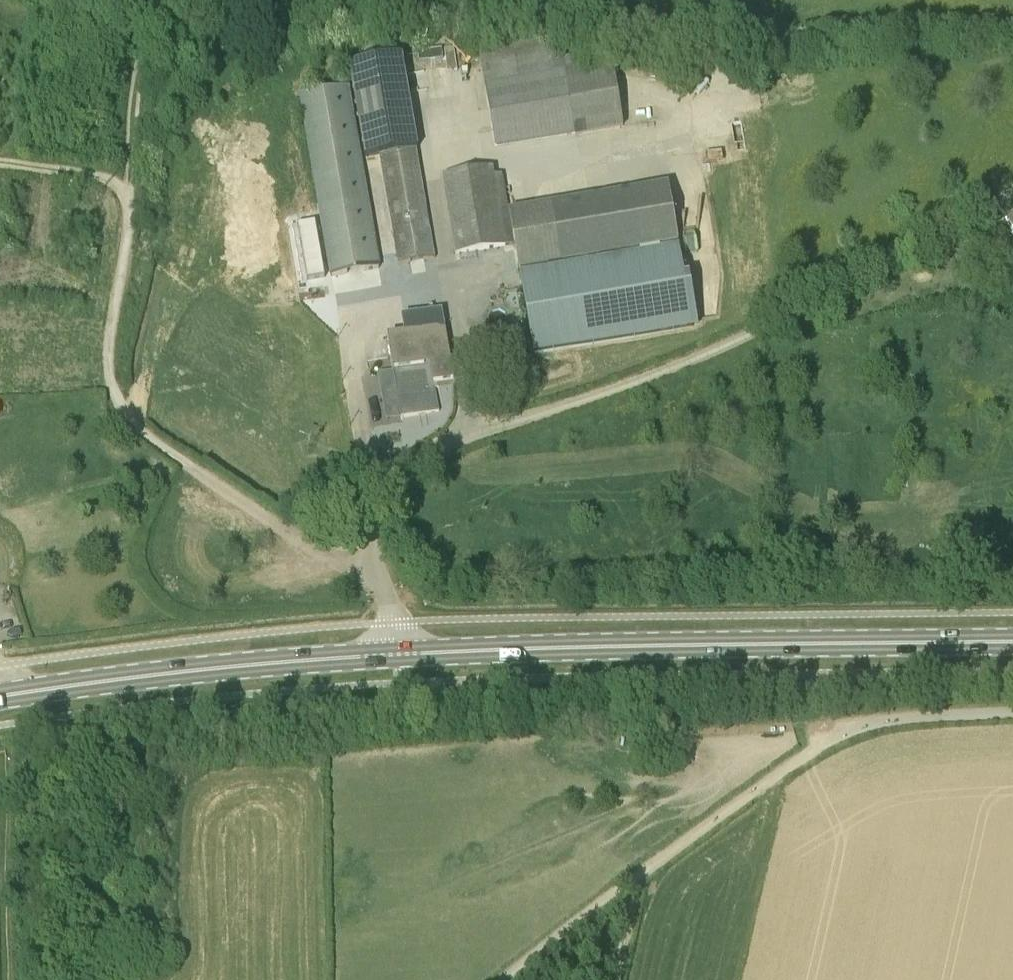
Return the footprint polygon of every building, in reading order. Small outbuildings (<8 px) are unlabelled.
[(624,128),(614,64),(583,69),(582,57),(566,59),(562,37),(478,51),(485,85),(483,85),(496,150),(624,128)] [(365,159),(381,156),(400,264),(400,265),(435,259),(434,258),(416,150),(419,150),(403,58),(349,67),(365,159)] [(348,87),(299,97),(334,296),(358,292),(360,302),(386,297),(348,87)] [(443,177),(456,255),(513,245),(501,175),(495,176),(493,168),(443,177)] [(520,271),(679,243),(669,185),(509,213),(520,271)] [(1005,220),(1012,236),(1012,216),(1005,220)] [(533,355),(693,327),(679,247),(519,275),(533,355)] [(410,332),(444,325),(441,311),(407,318),(410,332)] [(388,337),(394,371),(424,366),(424,365),(430,364),(433,383),(453,379),(444,328),(388,337)]
